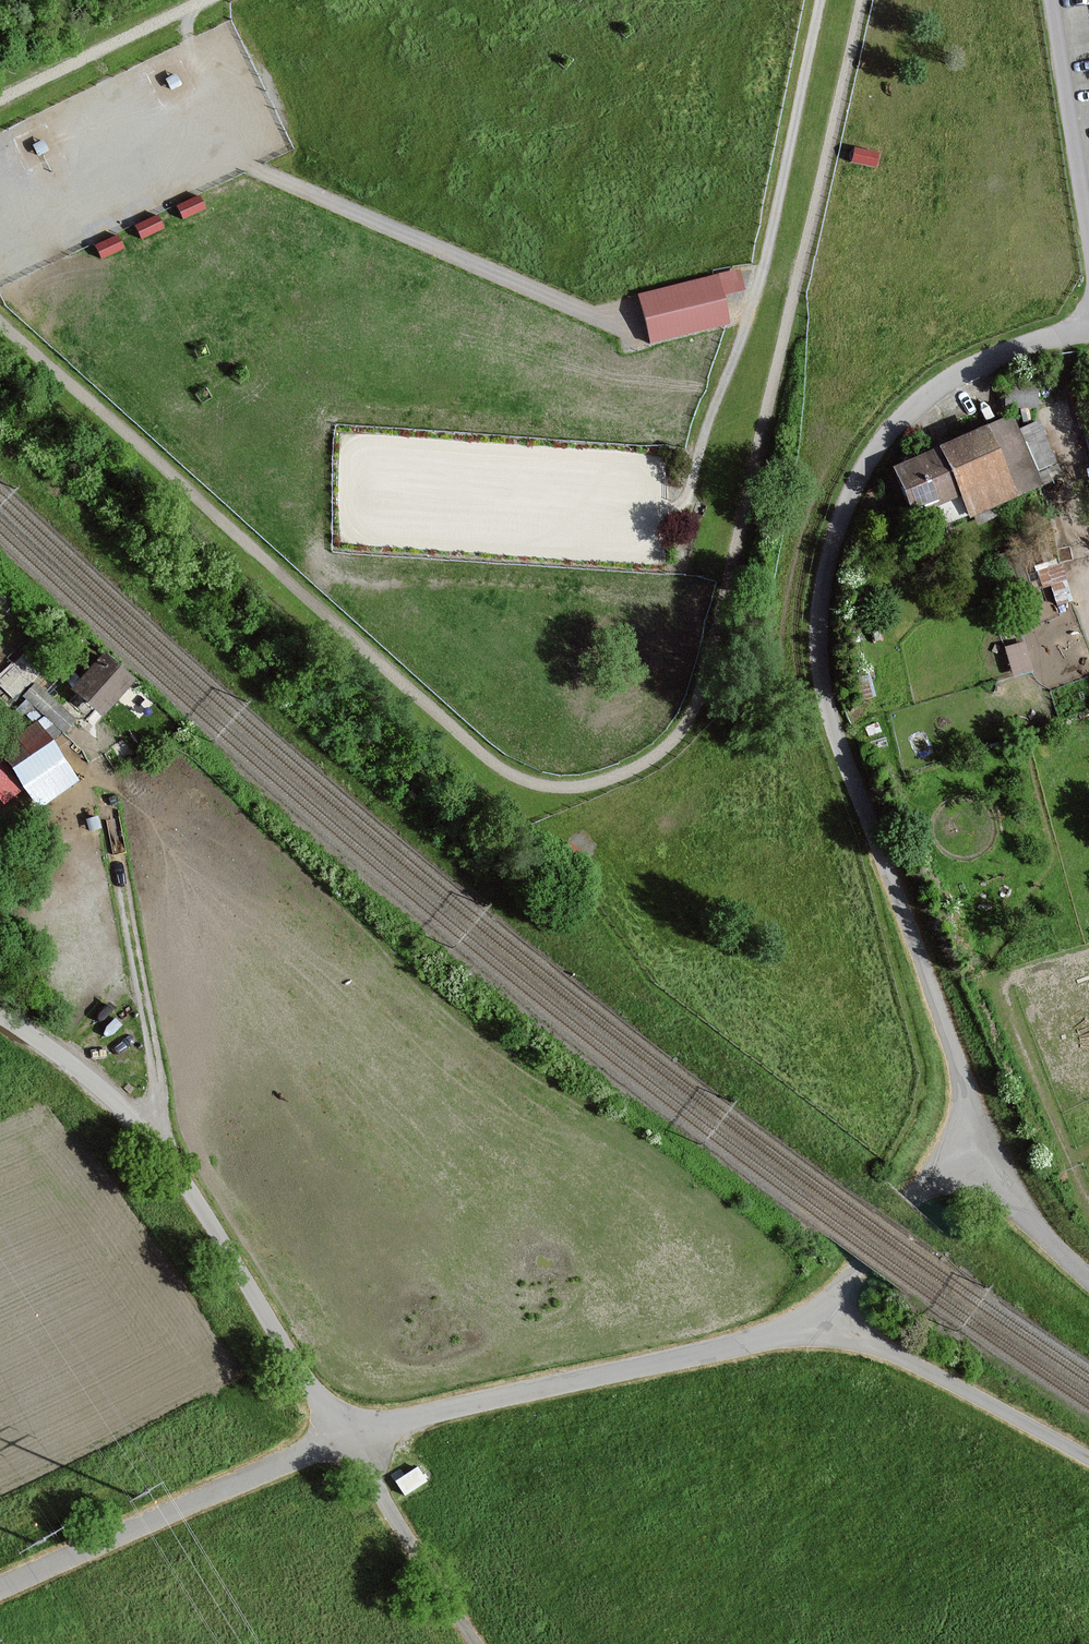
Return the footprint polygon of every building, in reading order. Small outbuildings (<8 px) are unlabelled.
[(739,291),(735,274),(639,295),(649,341),(725,324),(719,295),(739,291)] [(1034,484),(1011,422),(891,466),(907,508),(957,490),(965,510),(1034,484)] [(1003,643),(1009,668),(1028,663),(1022,639),(1003,643)] [(47,659),(32,644),(14,663),(29,678),(47,659)] [(130,681),(103,657),(73,691),(101,714),(130,681)] [(12,670),(0,681),(0,684),(12,697),(26,684),(12,670)] [(72,720),(35,685),(25,696),(62,731),(72,720)] [(34,724),(0,748),(0,752),(38,805),(74,779),(34,724)] [(0,799),(21,786),(0,755),(0,799)] [(400,1472),(393,1477),(404,1494),(426,1480),(418,1469),(404,1478),(400,1472)]
